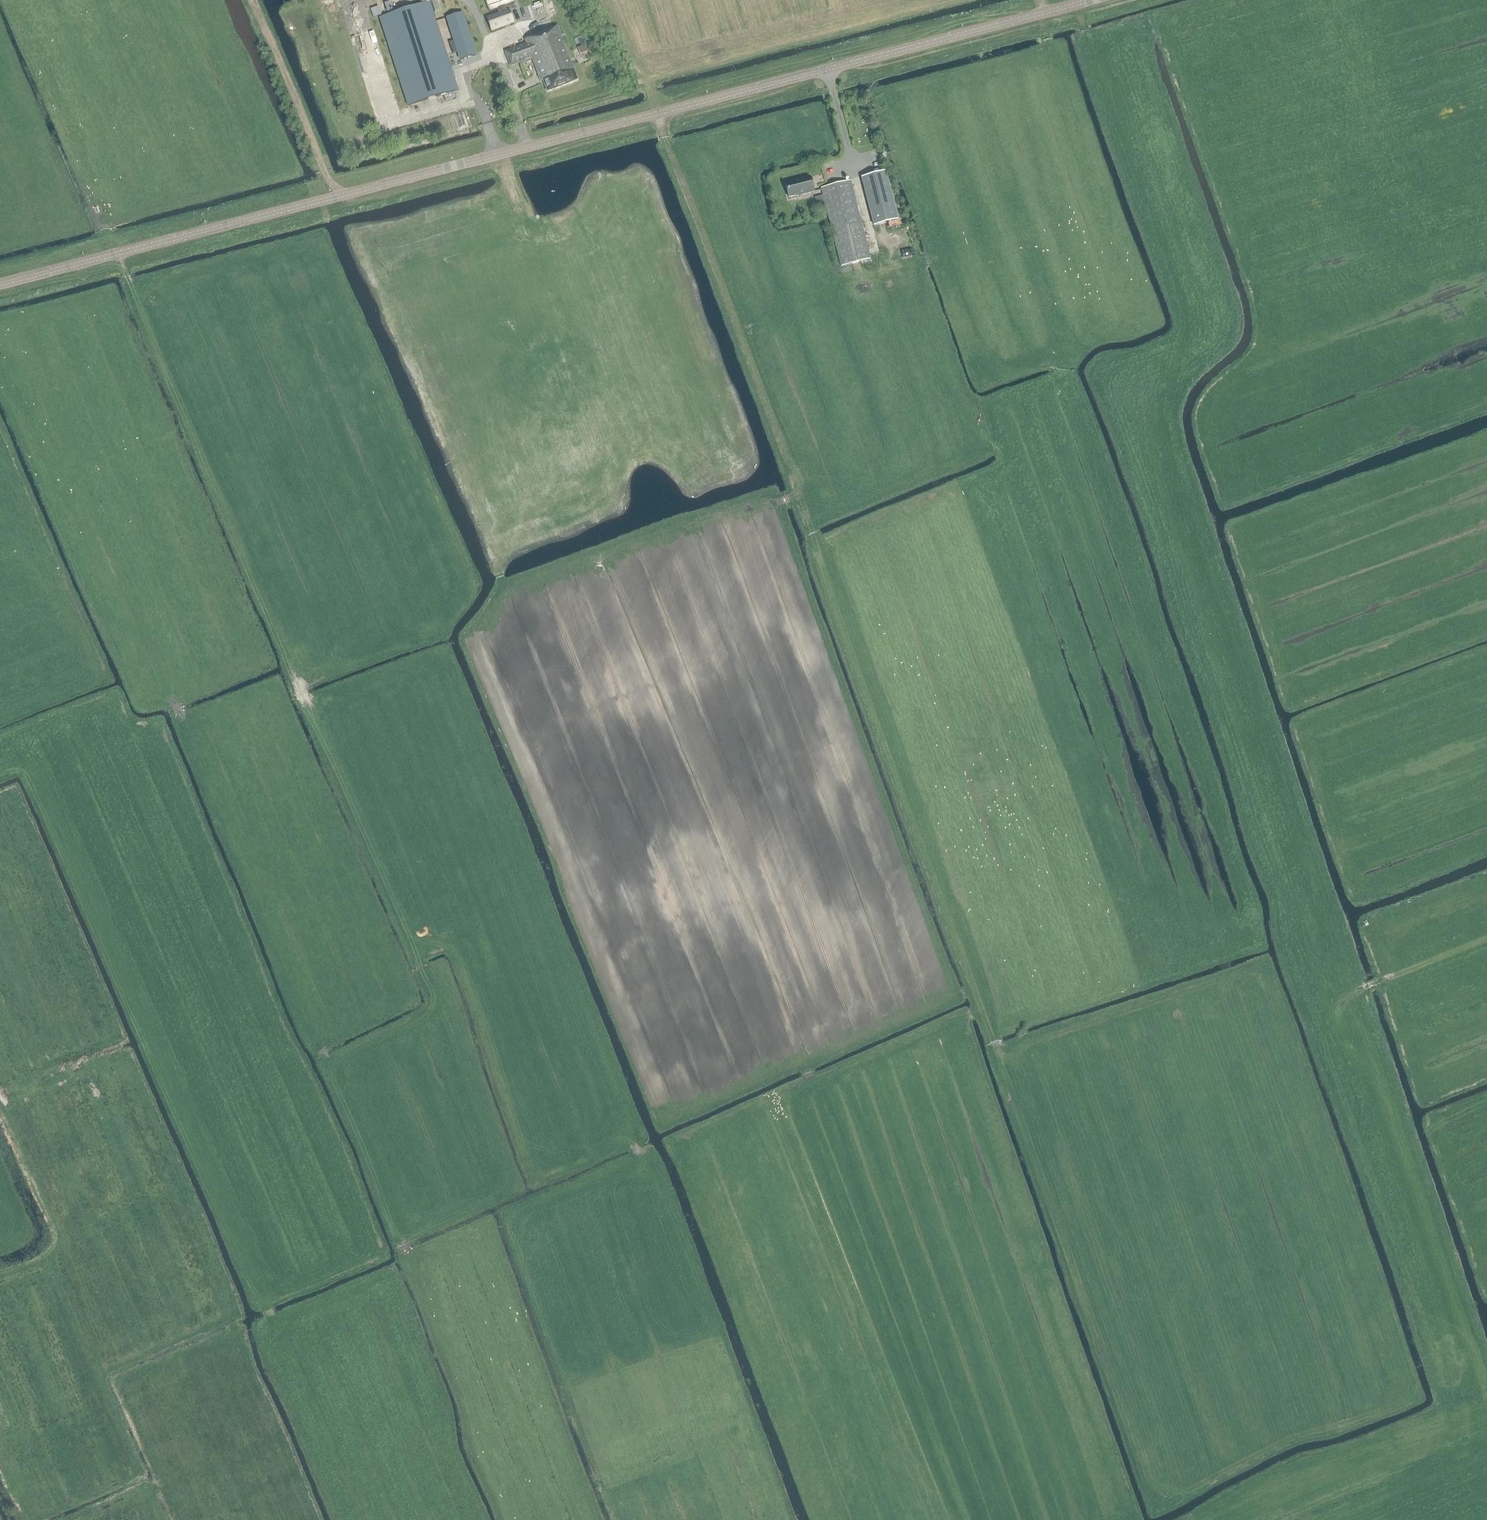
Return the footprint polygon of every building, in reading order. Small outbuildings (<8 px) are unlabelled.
[(489,11),(496,8),(498,13),(486,17),(491,29),(512,21),(508,9),(506,10),(504,6),(514,2),(513,0),(485,0),(489,11)] [(379,17),(408,105),(457,89),(428,1),(379,17)] [(446,17),(460,60),(475,55),(461,12),(446,17)] [(542,79),(547,91),(577,80),(556,25),(533,34),(533,36),(515,43),(516,47),(505,52),(510,66),(532,57),(540,80),(542,79)] [(898,220),(885,171),(862,177),(875,226),(898,220)] [(785,183),(788,197),(813,191),(809,176),(792,180),(792,181),(785,183)] [(821,188),(824,202),(825,204),(826,209),(841,266),(870,259),(850,180),(821,188)]
